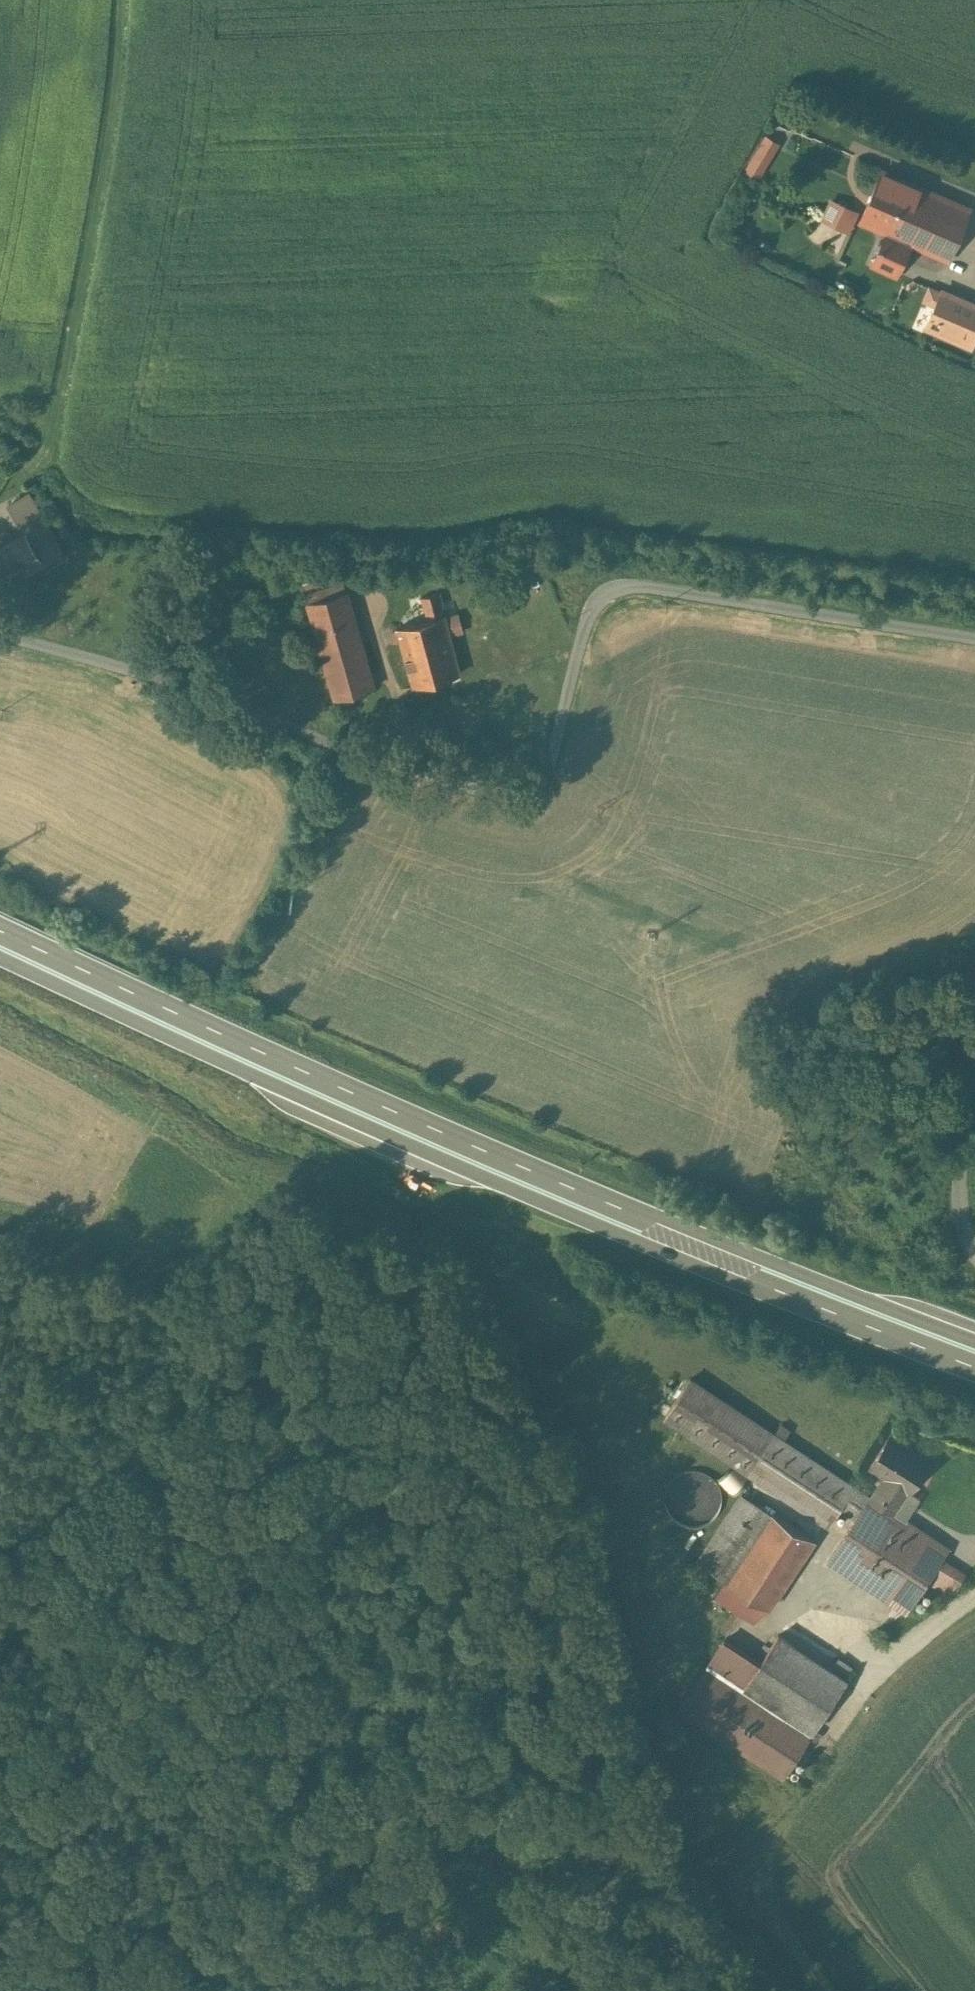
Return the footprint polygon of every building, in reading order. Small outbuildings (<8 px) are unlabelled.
[(762,143),(760,146),(748,166),(760,173),(774,150),(762,143)] [(922,186),(883,169),(861,220),(887,231),(900,236),(922,186)] [(970,207),(922,186),(900,236),(887,231),(866,279),(890,289),(897,273),(934,289),(970,207)] [(942,290),(926,327),(970,346),(974,335),(974,304),(942,290)] [(23,491),(6,500),(17,521),(34,513),(23,491)] [(0,548),(0,588),(59,554),(42,524),(0,548)] [(346,590),(308,601),(319,640),(358,629),(346,590)] [(439,591),(422,596),(424,607),(428,613),(444,609),(439,591)] [(444,609),(428,613),(429,618),(445,614),(444,609)] [(429,618),(397,627),(413,684),(460,671),(445,614),(429,618)] [(358,629),(319,640),(335,697),(374,686),(358,629)] [(848,1482),(690,1378),(665,1415),(829,1523),(841,1505),(857,1515),(857,1516),(870,1497),(848,1482)] [(885,1474),(870,1497),(893,1511),(894,1511),(908,1488),(910,1489),(929,1460),(889,1434),(870,1464),(885,1474)] [(702,1469),(696,1468),(691,1468),(685,1470),(680,1471),(677,1473),(674,1476),(671,1479),(669,1482),(666,1487),(666,1490),(665,1494),(665,1498),(665,1501),(666,1504),(666,1506),(668,1509),(670,1513),(673,1517),(677,1520),(680,1522),(682,1523),(686,1524),(689,1525),(695,1526),(702,1524),(706,1522),(709,1521),(713,1518),(715,1515),(718,1511),(720,1507),(721,1504),(722,1501),(722,1497),(722,1494),(721,1491),(720,1487),(719,1485),(717,1481),(715,1478),(711,1475),(706,1471),(702,1469)] [(742,1493),(697,1561),(726,1579),(771,1511),(742,1493)] [(893,1511),(870,1497),(857,1516),(857,1515),(828,1558),(907,1610),(948,1547),(894,1512),(894,1511),(893,1511)] [(771,1511),(726,1579),(769,1606),(814,1538),(771,1511)] [(847,1678),(779,1634),(760,1661),(745,1685),(813,1729),(847,1678)] [(760,1661),(724,1638),(679,1706),(728,1738),(783,1774),(813,1729),(745,1685),(760,1661)]
